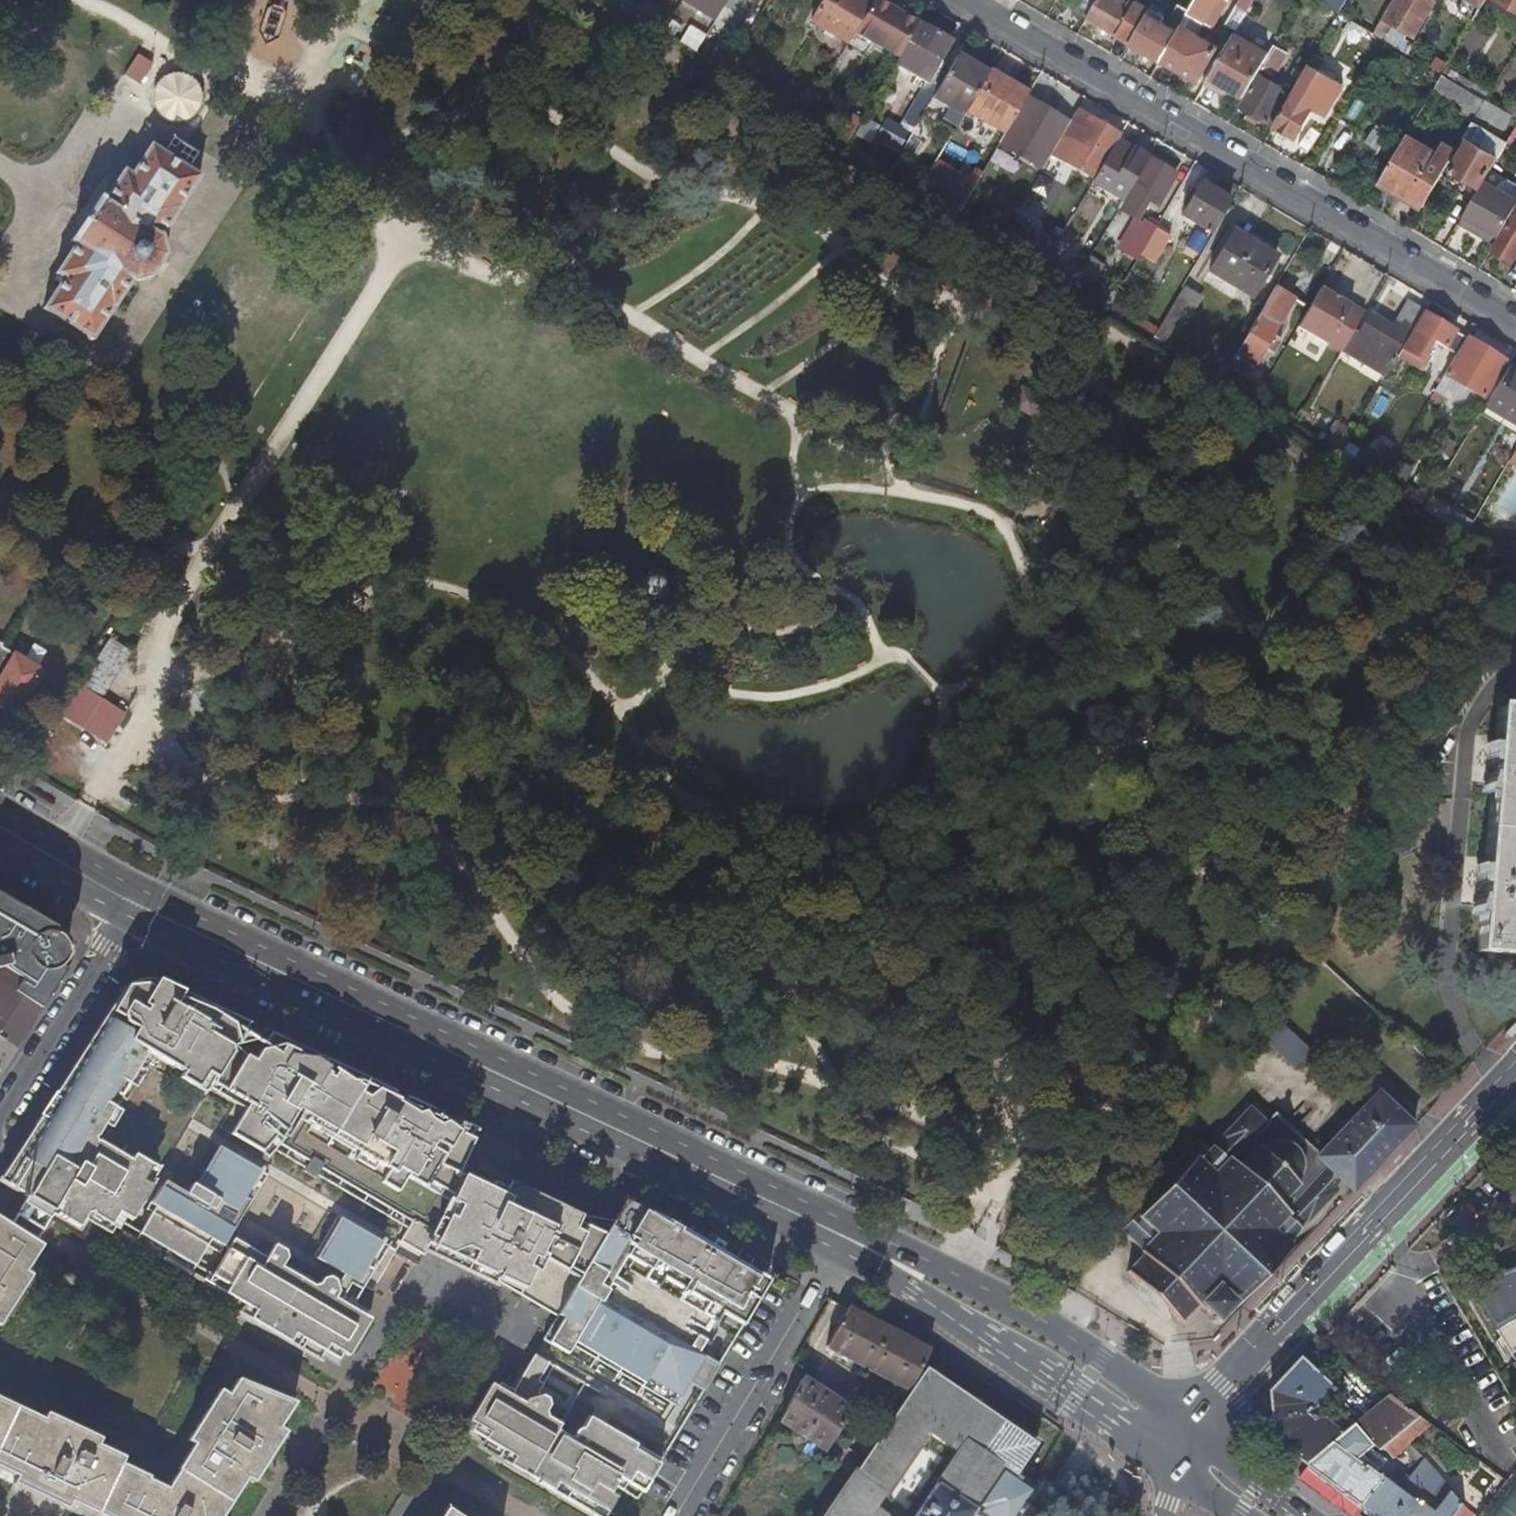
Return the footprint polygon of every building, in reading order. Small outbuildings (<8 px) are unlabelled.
[(714,21),(725,3),(726,0),(681,0),(714,21)] [(848,43),(855,32),(862,19),(860,18),(870,1),(869,0),(824,0),(811,20),(848,43)] [(878,0),(874,0),(862,19),(855,32),(876,45),(896,11),(878,0)] [(1086,17),(1086,16),(1095,0),(1083,0),(1076,12),(1086,17)] [(1136,0),(1129,0),(1128,2),(1124,0),(1095,0),(1086,16),(1130,41),(1150,8),(1136,0)] [(1150,8),(1130,41),(1160,59),(1181,24),(1188,11),(1194,0),(1184,0),(1169,26),(1161,21),(1164,16),(1150,8)] [(1188,11),(1181,24),(1160,59),(1198,81),(1218,46),(1192,31),(1200,18),(1204,20),(1210,9),(1215,0),(1194,0),(1188,11)] [(1216,0),(1215,0),(1210,9),(1219,14),(1224,5),(1216,0)] [(1237,28),(1253,0),(1239,0),(1227,22),(1237,28)] [(1385,18),(1382,17),(1373,32),(1384,38),(1393,23),(1414,35),(1435,0),(1395,0),(1385,18)] [(1473,0),(1464,0),(1458,9),(1474,18),(1482,5),(1473,0)] [(1515,11),(1515,0),(1498,0),(1515,11)] [(876,45),(897,58),(918,24),(896,11),(876,45)] [(1348,37),(1365,47),(1373,32),(1357,23),(1348,37)] [(925,51),(931,54),(940,60),(949,42),(920,24),(909,41),(920,48),(917,53),(922,56),(925,51)] [(695,52),(702,39),(686,29),(678,41),(695,52)] [(1226,84),(1244,95),(1257,72),(1268,53),(1234,33),(1207,80),(1223,89),(1226,84)] [(1401,36),(1396,45),(1401,48),(1408,53),(1414,43),(1401,36)] [(920,48),(909,41),(901,56),(912,62),(917,53),(920,48)] [(1287,53),(1273,45),(1268,53),(1257,72),(1259,73),(1241,105),(1249,110),(1260,117),(1269,122),(1288,90),(1271,80),(1287,53)] [(1410,73),(1418,58),(1408,53),(1401,48),(1392,63),(1410,73)] [(927,59),(931,54),(925,51),(922,56),(927,59)] [(120,75),(137,85),(151,62),(134,52),(120,75)] [(986,77),(955,59),(946,75),(931,100),(962,118),(966,112),(986,77)] [(1438,64),(1435,68),(1443,73),(1446,68),(1438,64)] [(1474,81),(1447,65),(1446,68),(1443,73),(1470,89),(1474,81)] [(904,119),(916,126),(931,100),(946,75),(934,68),(904,119)] [(966,112),(1005,135),(1026,98),(1005,86),(1008,82),(989,71),(986,77),(966,112)] [(1465,104),(1473,91),(1470,89),(1443,73),(1435,87),(1465,104)] [(189,120),(198,110),(199,98),(195,87),(186,77),(169,75),(153,87),(150,104),(159,120),(172,125),(189,120)] [(1289,96),(1297,101),(1308,81),(1300,77),(1289,96)] [(806,87),(798,100),(810,107),(817,95),(806,87)] [(803,118),(810,107),(798,100),(783,90),(776,101),(803,118)] [(1473,91),(1465,104),(1462,110),(1475,117),(1486,98),(1473,91)] [(1499,106),(1515,116),(1515,102),(1505,95),(1499,106)] [(1297,101),(1289,96),(1272,124),(1295,137),(1311,109),(1297,101)] [(1247,115),(1258,121),(1260,117),(1249,110),(1247,115)] [(1079,170),(1095,179),(1109,154),(1120,136),(1077,111),(1063,135),(1075,142),(1078,137),(1083,139),(1080,145),(1090,151),(1079,170)] [(868,142),(876,125),(860,117),(852,135),(868,142)] [(881,119),(873,141),(899,150),(906,128),(881,119)] [(1469,139),(1497,155),(1506,139),(1473,120),(1464,136),(1469,139)] [(1379,182),(1422,206),(1453,154),(1440,146),(1436,154),(1406,136),(1379,182)] [(1497,156),(1497,155),(1469,139),(1451,169),(1479,186),(1483,179),(1497,156)] [(90,212),(82,224),(79,229),(71,241),(76,243),(56,273),(63,278),(44,308),(93,339),(112,310),(113,311),(132,281),(152,279),(168,254),(162,234),(181,205),(200,176),(151,145),(132,173),(125,168),(105,198),(101,196),(94,207),(90,212)] [(1125,145),(1120,154),(1126,157),(1132,148),(1125,145)] [(1147,158),(1132,148),(1126,157),(1120,154),(1117,158),(1109,154),(1095,179),(1092,184),(1122,202),(1132,184),(1147,158)] [(989,194),(991,196),(1009,166),(992,156),(976,185),(975,186),(989,194)] [(1134,185),(1132,184),(1122,202),(1118,208),(1135,218),(1149,194),(1161,200),(1176,174),(1149,159),(1134,185)] [(976,185),(937,161),(927,179),(966,203),(968,199),(975,186),(976,185)] [(914,168),(912,171),(925,179),(927,176),(914,168)] [(919,188),(925,179),(912,171),(906,180),(919,188)] [(1483,179),(1479,186),(1472,198),(1459,222),(1494,243),(1515,205),(1515,198),(1483,179)] [(963,207),(965,204),(926,180),(919,193),(957,217),(963,207)] [(1209,233),(1229,199),(1200,182),(1180,217),(1209,233)] [(987,197),(989,194),(975,186),(968,199),(975,203),(976,203),(979,201),(983,199),(985,198),(987,197)] [(1021,205),(1004,195),(1003,195),(993,211),(995,211),(1000,210),(1004,211),(1010,212),(1013,213),(1016,215),(1021,205)] [(982,207),(987,197),(985,198),(983,199),(979,201),(976,203),(975,203),(982,207)] [(982,207),(975,203),(973,205),(970,207),(965,204),(963,207),(977,215),(982,207)] [(1495,248),(1513,259),(1515,255),(1515,212),(1495,248)] [(1127,248),(1140,255),(1156,228),(1143,221),(1127,248)] [(1169,236),(1156,228),(1140,255),(1153,264),(1169,236)] [(1261,280),(1275,257),(1233,232),(1209,272),(1252,297),(1261,280)] [(1048,260),(1049,258),(1044,255),(1045,253),(1046,250),(1047,246),(1032,237),(1032,241),(1032,246),(1032,251),(1030,255),(1029,258),(1027,261),(1042,271),(1048,260)] [(1053,250),(1047,246),(1046,250),(1045,253),(1044,255),(1049,258),(1049,257),(1053,250)] [(1280,260),(1275,257),(1261,280),(1267,283),(1280,260)] [(1061,268),(1048,260),(1042,271),(1054,278),(1061,268)] [(1071,289),(1077,278),(1061,268),(1054,278),(1071,289)] [(1112,293),(1080,273),(1078,276),(1110,296),(1112,293)] [(1078,276),(1077,278),(1071,289),(1103,309),(1110,296),(1078,276)] [(1200,298),(1182,288),(1159,327),(1176,338),(1200,298)] [(1293,299),(1274,288),(1235,357),(1253,367),(1265,346),(1272,350),(1279,338),(1272,335),(1293,299)] [(1343,348),(1363,314),(1320,288),(1297,328),(1341,353),(1343,348)] [(1423,310),(1409,302),(1392,331),(1363,314),(1343,348),(1386,374),(1401,348),(1406,339),(1422,313),(1423,310)] [(1453,331),(1422,313),(1406,339),(1401,348),(1421,359),(1431,341),(1443,348),(1453,331)] [(1151,339),(1157,331),(1139,320),(1134,328),(1151,339)] [(1159,327),(1157,331),(1151,339),(1169,351),(1176,338),(1159,327)] [(1453,331),(1443,348),(1455,355),(1465,338),(1453,331)] [(1504,360),(1466,337),(1465,338),(1455,355),(1444,374),(1483,396),(1504,360)] [(1219,382),(1227,370),(1220,366),(1212,378),(1219,382)] [(1515,423),(1515,372),(1509,368),(1487,406),(1515,423)] [(1487,406),(1481,416),(1515,436),(1515,423),(1487,406)] [(1391,461),(1385,479),(1404,486),(1411,467),(1391,461)] [(1455,531),(1463,519),(1442,505),(1434,518),(1455,531)] [(1515,570),(1515,552),(1508,565),(1515,570)] [(651,571),(648,572),(647,574),(644,572),(638,580),(641,582),(641,584),(641,587),(641,590),(642,593),(644,595),(647,597),(649,599),(652,600),(655,601),(658,600),(661,600),(664,598),(666,596),(668,594),(670,591),(671,588),(671,585),(671,582),(670,579),(668,576),(666,573),(663,572),(660,570),(657,570),(654,570),(651,571)] [(81,685),(101,698),(130,653),(111,640),(81,685)] [(0,678),(0,704),(17,714),(43,669),(1,645),(2,643),(0,641),(0,678)] [(81,685),(63,712),(62,714),(106,742),(125,713),(101,698),(81,685)] [(1501,735),(1480,978),(1515,981),(1515,736),(1501,735)] [(60,974),(62,971),(57,968),(63,959),(58,939),(47,932),(50,928),(0,898),(0,1025),(19,1037),(38,1008),(38,1006),(38,1003),(38,1000),(37,997),(37,995),(36,993),(25,986),(34,973),(45,980),(52,978),(60,974)] [(38,1006),(38,1008),(60,974),(52,978),(45,980),(34,973),(25,986),(36,993),(37,995),(37,997),(38,1000),(38,1003),(38,1006)] [(126,982),(83,1050),(0,1179),(0,1180),(15,1189),(77,1228),(83,1218),(87,1211),(89,1212),(91,1210),(91,1212),(104,1220),(110,1223),(114,1217),(118,1210),(132,1219),(152,1185),(142,1179),(151,1164),(140,1157),(133,1153),(130,1159),(94,1137),(148,1050),(166,1061),(182,1070),(178,1077),(196,1087),(200,1081),(235,1102),(237,1097),(247,1103),(230,1133),(262,1152),(265,1145),(270,1138),(309,1161),(303,1171),(314,1178),(320,1168),(361,1192),(367,1195),(410,1220),(404,1231),(399,1240),(423,1254),(428,1244),(430,1245),(431,1244),(442,1220),(438,1218),(441,1205),(448,1194),(453,1196),(462,1177),(460,1176),(465,1164),(463,1160),(473,1140),(466,1137),(442,1126),(444,1121),(415,1108),(403,1102),(401,1108),(388,1099),(389,1095),(322,1063),(324,1059),(317,1056),(306,1051),(303,1056),(279,1044),(266,1049),(237,1031),(241,1025),(225,1018),(228,1013),(218,1009),(216,1014),(195,1004),(197,999),(150,978),(126,982)] [(1315,1050),(1272,1012),(1272,1013),(1261,1034),(1298,1068),(1315,1050)] [(0,1042),(0,1067),(12,1049),(0,1042)] [(1318,1157),(1341,1181),(1353,1192),(1415,1127),(1379,1093),(1318,1157)] [(1341,1181),(1318,1157),(1275,1115),(1268,1122),(1251,1106),(1220,1139),(1222,1141),(1216,1147),(1214,1146),(1211,1149),(1200,1160),(1197,1157),(1183,1172),(1171,1184),(1158,1197),(1143,1214),(1140,1211),(1139,1213),(1138,1212),(1135,1210),(1133,1210),(1130,1210),(1127,1210),(1125,1211),(1122,1213),(1121,1215),(1119,1218),(1119,1221),(1119,1223),(1120,1226),(1121,1228),(1122,1230),(1121,1231),(1142,1250),(1141,1252),(1144,1256),(1128,1272),(1182,1321),(1197,1305),(1200,1308),(1203,1304),(1215,1316),(1214,1317),(1214,1321),(1217,1324),(1221,1323),(1223,1320),(1223,1317),(1222,1315),(1234,1302),(1237,1305),(1293,1248),(1289,1244),(1303,1229),(1301,1227),(1307,1221),(1308,1223),(1340,1190),(1336,1187),(1341,1181)] [(227,1207),(233,1210),(241,1215),(249,1200),(256,1189),(258,1190),(267,1174),(260,1170),(255,1167),(219,1145),(195,1184),(191,1182),(186,1192),(168,1182),(154,1206),(139,1232),(194,1264),(206,1245),(210,1238),(215,1241),(222,1246),(233,1228),(225,1224),(217,1219),(220,1215),(222,1216),(227,1207)] [(695,1233),(694,1233),(694,1232),(652,1211),(627,1200),(625,1199),(624,1201),(612,1220),(597,1217),(579,1214),(507,1180),(505,1186),(484,1175),(465,1164),(460,1176),(462,1177),(453,1196),(448,1194),(441,1205),(438,1218),(442,1220),(430,1245),(447,1254),(467,1264),(515,1291),(550,1311),(556,1315),(555,1318),(542,1338),(568,1353),(573,1344),(617,1370),(623,1375),(674,1405),(688,1381),(704,1390),(719,1364),(703,1355),(712,1342),(686,1326),(689,1320),(706,1329),(717,1310),(744,1325),(771,1279),(764,1275),(768,1267),(746,1256),(740,1262),(734,1260),(738,1253),(695,1233)] [(254,1310),(250,1317),(282,1336),(290,1341),(295,1332),(312,1342),(324,1349),(328,1342),(348,1355),(370,1318),(345,1302),(357,1282),(371,1290),(395,1250),(350,1223),(339,1216),(315,1257),(326,1263),(341,1272),(337,1279),(330,1275),(322,1277),(319,1282),(314,1283),(312,1283),(282,1266),(287,1256),(285,1249),(274,1242),(266,1256),(254,1249),(249,1259),(245,1257),(224,1291),(240,1301),(243,1303),(254,1310)] [(0,1219),(0,1323),(32,1273),(27,1270),(42,1246),(0,1219)] [(211,1248),(215,1241),(210,1238),(206,1245),(211,1248)] [(218,1252),(222,1246),(215,1241),(211,1248),(218,1252)] [(1479,1291),(1473,1296),(1442,1270),(1486,1310),(1499,1330),(1512,1322),(1515,1321),(1515,1268),(1508,1271),(1500,1275),(1493,1280),(1485,1285),(1479,1291)] [(238,1310),(250,1317),(254,1310),(243,1303),(238,1310)] [(827,1346),(909,1389),(929,1351),(911,1341),(872,1321),(847,1308),(827,1346)] [(532,1355),(527,1365),(529,1366),(535,1356),(532,1355)] [(566,1435),(558,1429),(557,1429),(560,1424),(547,1416),(545,1411),(549,1405),(547,1397),(538,1392),(553,1367),(535,1356),(529,1366),(527,1365),(509,1394),(507,1392),(505,1394),(502,1392),(493,1386),(472,1421),(488,1430),(483,1438),(513,1456),(508,1463),(530,1476),(553,1489),(557,1482),(599,1507),(617,1475),(628,1481),(634,1471),(649,1479),(662,1459),(589,1416),(582,1427),(577,1428),(573,1431),(572,1433),(573,1437),(566,1435)] [(1341,1389),(1306,1356),(1274,1390),(1277,1440),(1311,1465),(1350,1433),(1331,1417),(1323,1418),(1315,1411),(1322,1403),(1327,1404),(1341,1389)] [(503,1390),(507,1392),(521,1369),(517,1367),(503,1390)] [(1039,1487),(1018,1472),(1038,1442),(942,1377),(927,1367),(858,1469),(857,1468),(824,1515),(888,1515),(874,1507),(894,1477),(916,1445),(927,1429),(959,1451),(916,1515),(970,1515),(974,1510),(983,1515),(1019,1515),(1039,1487)] [(17,1475),(14,1482),(68,1507),(71,1501),(102,1515),(222,1515),(247,1476),(254,1480),(267,1461),(267,1460),(286,1430),(283,1428),(287,1419),(285,1418),(276,1414),(279,1408),(288,1413),(295,1401),(254,1385),(237,1378),(228,1393),(219,1388),(188,1439),(194,1442),(178,1467),(180,1469),(169,1488),(150,1479),(151,1476),(122,1463),(125,1456),(98,1444),(101,1437),(47,1412),(45,1418),(0,1397),(0,1467),(17,1475)] [(851,1410),(803,1379),(785,1412),(781,1419),(827,1448),(851,1410)] [(468,1419),(472,1421),(493,1386),(502,1392),(503,1390),(490,1382),(468,1419)] [(1394,1394),(1380,1406),(1403,1432),(1422,1416),(1394,1394)] [(1360,1423),(1361,1424),(1378,1444),(1383,1449),(1387,1445),(1403,1432),(1380,1406),(1360,1423)] [(1412,1442),(1433,1424),(1422,1416),(1403,1432),(1412,1442)] [(1467,1505),(1445,1480),(1433,1497),(1445,1506),(1439,1513),(1426,1503),(1424,1506),(1402,1490),(1378,1472),(1386,1461),(1372,1449),(1378,1444),(1361,1424),(1350,1433),(1311,1465),(1379,1515),(1458,1515),(1467,1505)] [(1397,1456),(1413,1443),(1412,1442),(1403,1432),(1387,1445),(1397,1456)] [(1433,1497),(1445,1480),(1427,1459),(1402,1490),(1424,1506),(1426,1503),(1439,1513),(1445,1506),(1433,1497)] [(1467,1505),(1458,1515),(1477,1515),(1467,1505)] [(447,1507),(441,1515),(461,1515),(447,1507)]
